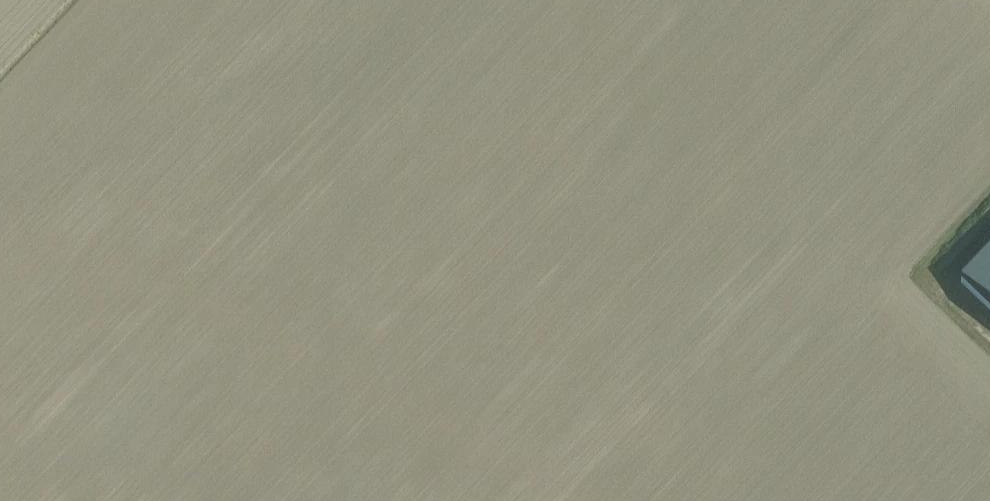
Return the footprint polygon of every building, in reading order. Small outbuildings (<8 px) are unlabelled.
[(989,310),(989,256),(963,284),(989,310)]
